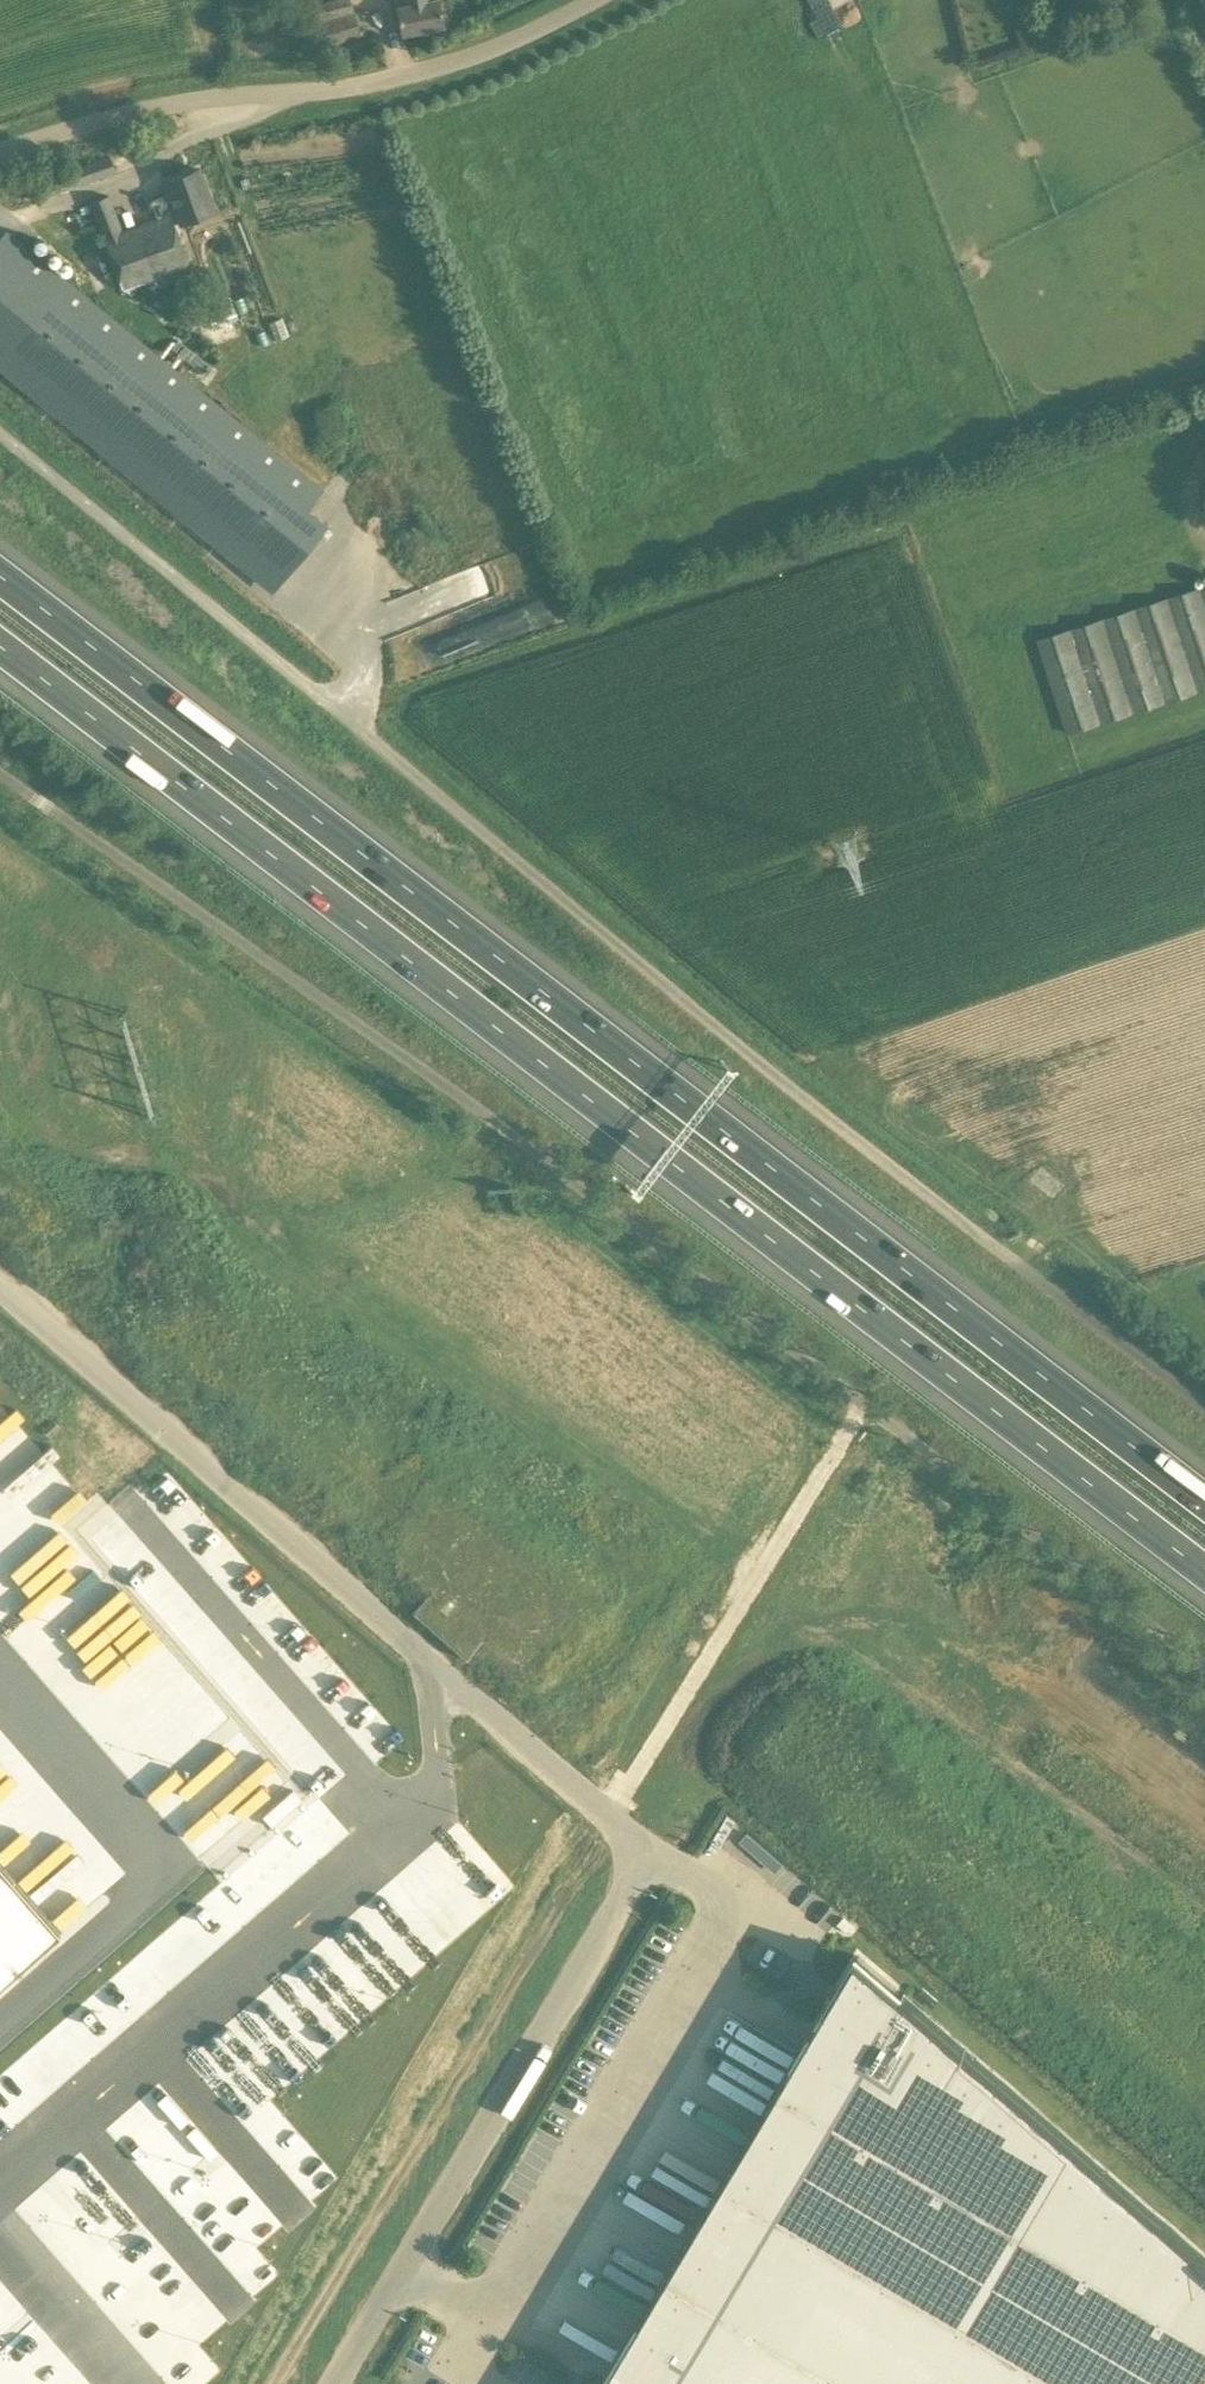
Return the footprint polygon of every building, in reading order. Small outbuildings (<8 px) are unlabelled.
[(315,6),(326,46),(360,37),(349,0),(334,0),(315,6)] [(400,34),(444,26),(439,0),(393,0),(400,34)] [(1076,11),(1120,0),(1074,0),(1076,11)] [(131,146),(55,175),(61,192),(139,164),(131,146)] [(89,203),(121,291),(157,278),(160,287),(179,280),(175,271),(188,266),(173,223),(180,221),(181,223),(213,212),(197,170),(165,182),(170,193),(150,200),(157,218),(122,230),(109,196),(89,203)] [(0,261),(0,362),(274,586),(326,522),(308,507),(321,492),(25,250),(12,265),(3,257),(0,261)] [(206,321),(209,330),(238,319),(229,296),(203,305),(208,320),(206,321)] [(1204,688),(1204,586),(1037,640),(1067,733),(1204,688)] [(20,1419),(2,1397),(0,1392),(0,1435),(20,1419)] [(748,1829),(733,1847),(771,1880),(786,1862),(748,1829)] [(59,1932),(0,1864),(0,1984),(59,1932)] [(857,1959),(825,2012),(712,2203),(604,2383),(1204,2383),(1204,2262),(857,1959)]
